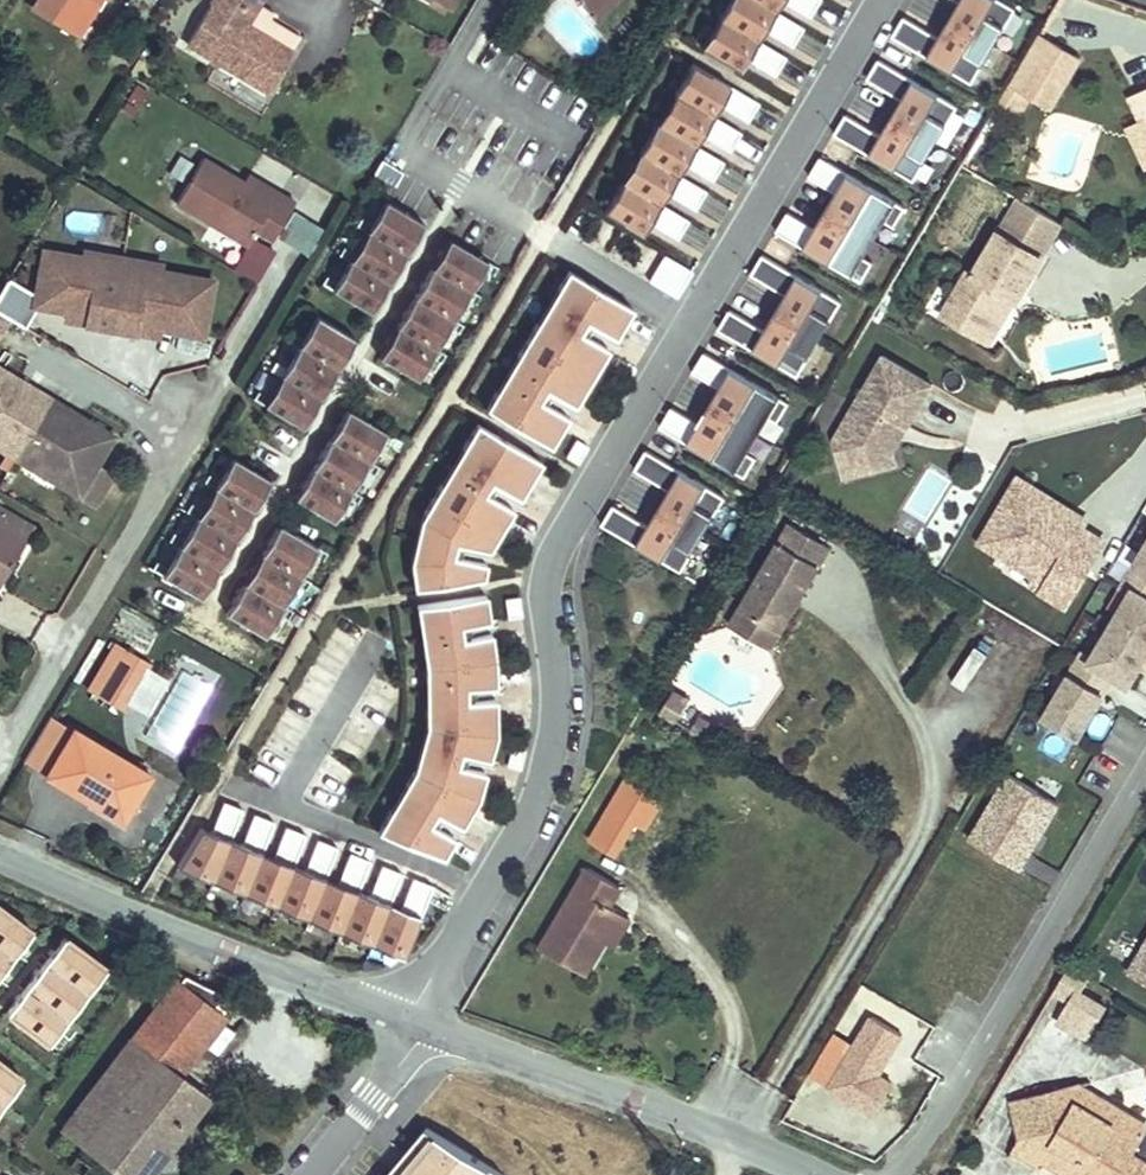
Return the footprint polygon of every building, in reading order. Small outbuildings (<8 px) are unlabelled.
[(33,8),(78,34),(97,0),(38,0),(33,8)] [(246,25),(258,4),(260,0),(212,0),(187,43),(268,92),(292,52),(290,51),(246,25)] [(448,7),(435,0),(431,0),(428,5),(443,14),(448,7)] [(448,7),(450,9),(455,0),(435,0),(448,7)] [(586,10),(598,0),(577,0),(586,10)] [(611,0),(598,0),(586,10),(592,17),(611,0)] [(758,0),(730,0),(720,17),(758,40),(764,29),(792,47),(803,28),(775,11),(758,0)] [(775,11),(781,0),(758,0),(775,11)] [(809,17),(819,0),(782,0),(809,17)] [(1016,9),(1001,0),(957,0),(960,2),(949,20),(994,46),(1016,9)] [(272,13),(258,4),(246,25),(290,51),(299,36),(269,18),(272,13)] [(758,40),(720,17),(701,48),(739,72),(747,58),(774,76),(786,58),(758,40)] [(972,84),(994,46),(949,20),(939,38),(904,17),(892,36),(972,84)] [(1033,99),(1036,101),(1049,77),(1065,86),(1082,57),(1040,33),(999,103),(1022,116),(1033,99)] [(935,144),(958,107),(878,60),(867,79),(902,100),(891,118),(935,144)] [(759,103),(731,86),(693,62),(675,92),(713,116),(720,104),(748,122),(759,103)] [(1051,110),(1065,86),(1049,77),(1036,101),(1051,110)] [(149,91),(137,84),(127,100),(139,107),(149,91)] [(1140,121),(1145,118),(1145,88),(1128,96),(1140,121)] [(0,91),(0,120),(4,122),(16,101),(0,91)] [(713,116),(675,92),(658,121),(696,145),(702,134),(730,151),(741,133),(713,116)] [(913,181),(935,144),(891,118),(880,135),(845,114),(834,134),(913,181)] [(696,145),(658,121),(641,151),(678,174),(685,163),(713,181),(723,162),(696,145)] [(678,174),(641,151),(623,180),(661,204),(667,193),(695,210),(706,191),(678,174)] [(295,202),(277,192),(273,199),(203,157),(176,203),(247,245),(256,231),(272,240),(295,202)] [(896,227),(907,208),(820,157),(809,177),(835,192),(825,210),(876,240),(887,222),(896,227)] [(248,175),(244,182),(273,199),(277,192),(248,175)] [(661,204),(623,180),(604,212),(642,235),(650,222),(677,239),(689,221),(661,204)] [(1017,197),(997,232),(1042,258),(1062,224),(1017,197)] [(361,228),(366,232),(404,254),(423,223),(385,200),(371,224),(365,221),(361,228)] [(865,259),(876,240),(825,210),(814,228),(787,212),(776,232),(862,282),(873,263),(865,259)] [(278,237),(308,256),(324,230),(293,211),(278,237)] [(343,257),(349,260),(387,283),(404,254),(366,232),(353,253),(348,249),(343,257)] [(1042,258),(997,232),(974,272),(972,271),(971,273),(967,271),(942,315),(984,340),(1009,297),(1017,302),(1042,258)] [(449,239),(432,268),(470,291),(483,269),(489,272),(493,265),(449,239)] [(120,277),(123,257),(84,250),(83,258),(99,260),(96,273),(120,277)] [(110,330),(120,277),(96,273),(99,260),(83,258),(44,251),(34,306),(65,312),(88,316),(87,325),(110,330)] [(820,340),(842,303),(763,255),(751,274),(786,295),(775,313),(820,340)] [(677,297),(692,272),(664,256),(649,281),(677,297)] [(123,257),(120,277),(142,281),(145,268),(160,271),(161,264),(123,257)] [(330,279),(326,286),(370,312),(387,283),(349,260),(336,282),(330,279)] [(120,277),(110,330),(134,334),(136,324),(159,328),(202,336),(212,280),(160,271),(145,268),(142,281),(120,277)] [(432,268),(414,297),(453,320),(466,298),(471,302),(476,294),(470,291),(432,268)] [(556,312),(581,327),(585,321),(615,339),(633,309),(567,271),(558,287),(568,293),(556,312)] [(556,312),(568,293),(558,287),(546,306),(556,312)] [(414,297),(397,326),(436,349),(449,327),(454,331),(458,323),(453,320),(414,297)] [(992,344),(1017,302),(1009,297),(984,340),(992,344)] [(546,329),(556,312),(546,306),(536,323),(546,329)] [(797,377),(820,340),(775,313),(765,331),(729,310),(718,329),(797,377)] [(63,321),(87,325),(88,316),(65,312),(63,321)] [(581,327),(556,312),(546,329),(536,323),(527,339),(592,378),(609,350),(579,332),(581,327)] [(292,344),(298,347),(336,370),(355,339),(317,316),(302,339),(297,336),(292,344)] [(157,338),(159,328),(136,324),(134,334),(157,338)] [(379,357),(417,380),(431,357),(437,360),(441,353),(436,349),(397,326),(379,357)] [(575,406),(592,378),(527,339),(517,355),(527,361),(517,379),(542,394),(545,389),(575,406)] [(275,372),(281,376),(319,399),(336,370),(298,347),(285,368),(280,365),(275,372)] [(780,423),(791,404),(704,353),(693,372),(719,388),(709,406),(760,436),(771,418),(780,423)] [(517,379),(527,361),(517,355),(506,373),(517,379)] [(834,439),(837,450),(873,470),(896,464),(889,440),(899,423),(907,427),(932,384),(883,356),(834,439)] [(15,458),(48,403),(25,389),(28,384),(0,368),(0,449),(15,458)] [(506,397),(517,379),(506,373),(496,391),(506,397)] [(262,394),(258,401),(302,427),(319,399),(281,376),(268,398),(262,394)] [(551,448),(569,418),(538,400),(542,394),(517,379),(506,397),(496,391),(485,409),(551,448)] [(48,403),(51,398),(28,384),(25,389),(48,403)] [(51,398),(48,403),(71,417),(74,412),(51,398)] [(48,403),(15,458),(34,469),(39,461),(82,487),(77,495),(95,505),(113,475),(97,465),(115,435),(74,412),(71,417),(48,403)] [(749,454),(760,436),(709,406),(698,423),(671,408),(660,427),(746,477),(757,459),(749,454)] [(348,409),(331,437),(369,460),(382,439),(387,443),(392,436),(348,409)] [(542,463),(476,424),(462,447),(472,453),(462,472),(486,486),(489,480),(521,499),(542,463)] [(375,463),(369,460),(331,437),(313,467),(351,490),(364,469),(370,472),(375,463)] [(578,464),(588,447),(576,440),(566,457),(578,464)] [(462,472),(472,453),(462,447),(452,465),(462,472)] [(845,478),(873,470),(837,450),(845,478)] [(703,535),(726,498),(646,451),(635,470),(670,491),(659,509),(703,535)] [(271,480),(232,457),(219,480),(213,477),(208,485),(214,488),(253,511),(271,480)] [(34,469),(77,495),(82,487),(39,461),(34,469)] [(451,489),(462,472),(452,465),(441,483),(451,489)] [(357,493),(351,490),(313,467),(295,498),(333,521),(347,498),(353,501),(357,493)] [(492,553),(514,510),(483,492),(486,486),(462,472),(451,489),(441,483),(423,513),(432,518),(427,542),(452,548),(453,545),(492,553)] [(1115,534),(1013,476),(969,552),(1070,610),(1115,534)] [(253,511),(214,488),(201,510),(196,506),(191,514),(197,517),(235,540),(253,511)] [(681,572),(703,535),(659,509),(648,526),(613,505),(602,525),(681,572)] [(25,542),(34,528),(0,509),(0,527),(25,542)] [(421,567),(427,542),(432,518),(423,513),(420,519),(410,562),(411,568),(421,567)] [(235,540),(197,517),(184,539),(178,536),(174,543),(218,569),(235,540)] [(279,524),(262,552),(301,575),(313,555),(319,558),(323,551),(279,524)] [(741,607),(780,630),(797,602),(790,598),(795,590),(801,594),(829,546),(790,524),(741,607)] [(0,527),(0,585),(25,542),(0,527)] [(484,578),(487,564),(450,557),(452,548),(427,542),(421,567),(411,568),(414,588),(484,578)] [(1123,583),(1130,588),(1109,624),(1145,646),(1145,544),(1123,583)] [(218,569),(179,547),(166,568),(161,565),(156,572),(201,598),(218,569)] [(306,578),(301,575),(262,552),(244,582),(283,605),(296,584),(301,587),(306,578)] [(288,608),(283,605),(244,582),(226,613),(264,636),(278,613),(284,616),(288,608)] [(797,602),(801,594),(795,590),(790,598),(797,602)] [(486,596),(417,606),(419,623),(429,622),(433,651),(423,653),(425,666),(426,679),(435,679),(436,708),(426,708),(426,726),(437,725),(424,772),(414,770),(405,784),(414,789),(399,815),(390,810),(378,831),(443,858),(454,839),(427,822),(432,814),(460,830),(478,799),(485,773),(457,765),(460,752),(489,760),(496,735),(496,700),(464,700),(463,687),(496,687),(496,661),(492,634),(460,639),(458,626),(490,621),(486,596)] [(522,616),(519,597),(505,599),(508,618),(522,616)] [(770,648),(780,630),(741,607),(731,625),(770,648)] [(433,651),(429,622),(419,623),(423,653),(433,651)] [(1140,665),(1145,669),(1145,646),(1109,624),(1086,662),(1079,658),(1043,718),(1077,738),(1113,678),(1128,686),(1140,665)] [(104,642),(99,639),(75,680),(80,683),(104,642)] [(972,647),(954,683),(968,690),(986,654),(972,647)] [(89,690),(113,704),(125,683),(135,689),(147,667),(113,648),(89,690)] [(146,733),(177,749),(211,685),(180,669),(146,733)] [(436,708),(435,679),(426,679),(426,708),(436,708)] [(123,710),(135,689),(125,683),(113,704),(123,710)] [(688,701),(673,692),(660,712),(676,721),(688,701)] [(26,762),(46,775),(73,729),(53,717),(26,762)] [(714,726),(699,717),(691,730),(706,739),(714,726)] [(437,725),(426,726),(414,770),(424,772),(437,725)] [(73,729),(46,775),(122,819),(148,774),(73,729)] [(519,769),(525,750),(513,747),(508,766),(519,769)] [(1008,775),(970,840),(1019,869),(1058,804),(1008,775)] [(633,802),(641,788),(626,779),(618,794),(633,802)] [(399,815),(414,789),(405,784),(390,810),(399,815)] [(652,794),(641,788),(633,802),(644,809),(652,794)] [(230,840),(242,810),(224,802),(212,832),(201,828),(177,866),(213,881),(230,840)] [(610,807),(590,841),(615,856),(636,822),(610,807)] [(242,844),(230,840),(213,881),(245,893),(261,852),(274,822),(254,814),(242,844)] [(277,906),(293,865),(305,835),(286,827),(274,857),(261,852),(245,893),(277,906)] [(308,919),(325,878),(337,848),(318,840),(305,870),(293,865),(277,906),(308,919)] [(308,919),(341,932),(358,891),(370,861),(350,853),(338,883),(325,878),(308,919)] [(372,945),(387,909),(401,874),(382,866),(370,896),(358,891),(341,932),(372,945)] [(586,975),(606,941),(606,940),(601,937),(617,910),(609,906),(620,886),(587,867),(540,948),(586,975)] [(404,957),(432,886),(413,878),(401,908),(389,904),(387,909),(372,945),(404,957)] [(629,918),(617,910),(601,937),(606,940),(606,941),(613,946),(629,918)] [(0,911),(0,974),(30,934),(0,911)] [(1145,983),(1145,939),(1127,972),(1145,983)] [(104,973),(63,940),(5,1013),(46,1046),(104,973)] [(1069,1000),(1057,1020),(1088,1039),(1106,1007),(1081,993),(1090,977),(1069,965),(1054,991),(1069,1000)] [(1100,981),(1105,972),(1094,965),(1088,974),(1100,981)] [(224,1009),(217,1004),(208,998),(214,990),(181,974),(176,980),(173,978),(171,981),(162,982),(150,999),(151,1007),(154,1009),(148,1017),(193,1050),(197,1045),(199,1047),(202,1044),(216,1055),(235,1031),(220,1020),(222,1017),(219,1015),(224,1009)] [(223,995),(214,990),(208,998),(217,1004),(223,995)] [(872,1017),(830,1087),(874,1114),(892,1084),(878,1075),(902,1035),(872,1017)] [(131,1039),(84,1102),(104,1118),(152,1054),(131,1039)] [(84,1102),(62,1131),(120,1174),(147,1174),(207,1095),(152,1054),(104,1118),(84,1102)] [(0,1070),(0,1104),(17,1083),(0,1070)] [(1078,1085),(1049,1092),(1049,1094),(1073,1108),(1102,1099),(1078,1085)] [(1107,1174),(1145,1174),(1145,1169),(1144,1162),(1130,1154),(1117,1146),(1113,1121),(1120,1110),(1102,1099),(1073,1108),(1049,1094),(1049,1092),(1012,1102),(1021,1137),(1047,1152),(1055,1138),(1059,1140),(1066,1169),(1076,1174),(1094,1174),(1107,1173),(1107,1174)] [(1120,1110),(1113,1121),(1117,1146),(1130,1154),(1145,1128),(1145,1126),(1120,1110)] [(427,1129),(388,1174),(503,1174),(427,1129)] [(1041,1161),(1047,1152),(1021,1137),(1015,1146),(1041,1161)]
